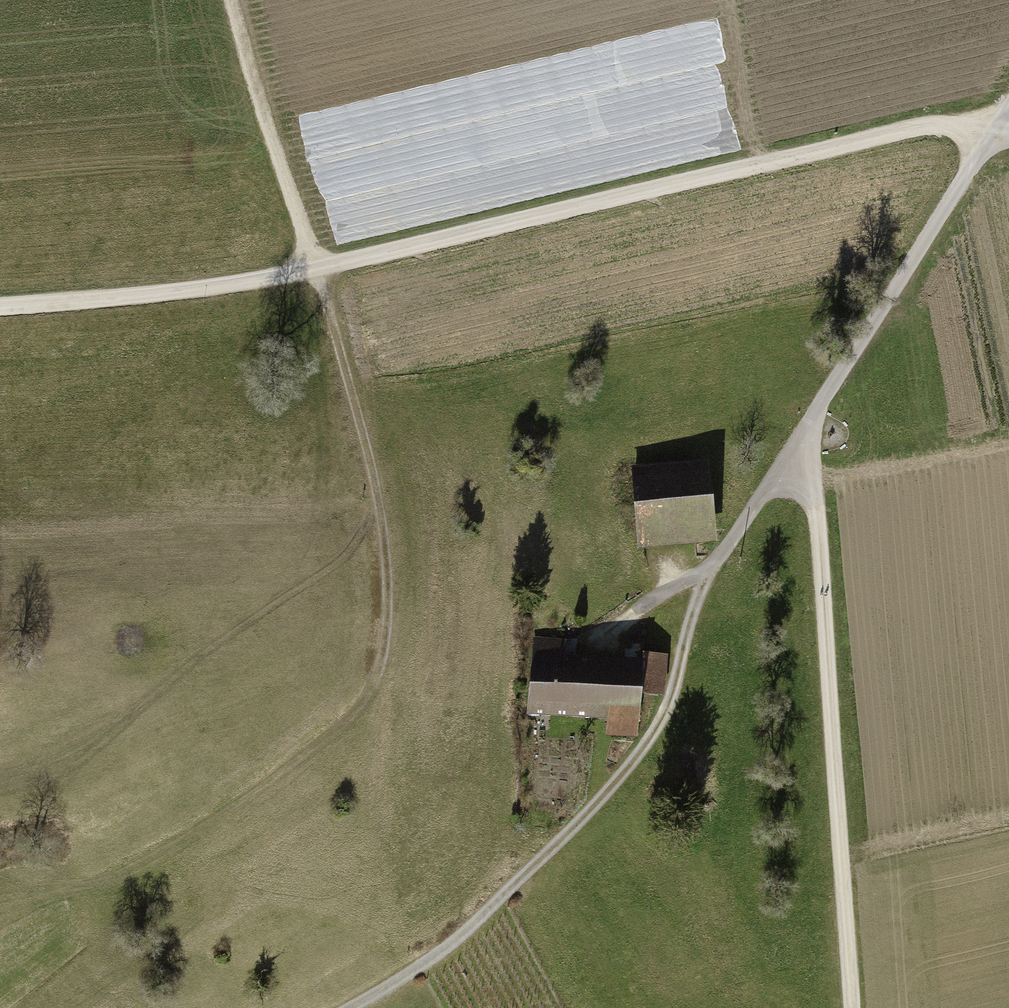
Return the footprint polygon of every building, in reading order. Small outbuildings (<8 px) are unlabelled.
[(715,543),(709,461),(633,467),(639,549),(715,543)] [(659,693),(665,656),(642,655),(642,668),(559,663),(560,645),(533,643),(529,707),(609,712),(608,728),(616,729),(617,713),(638,713),(640,693),(659,693)]
